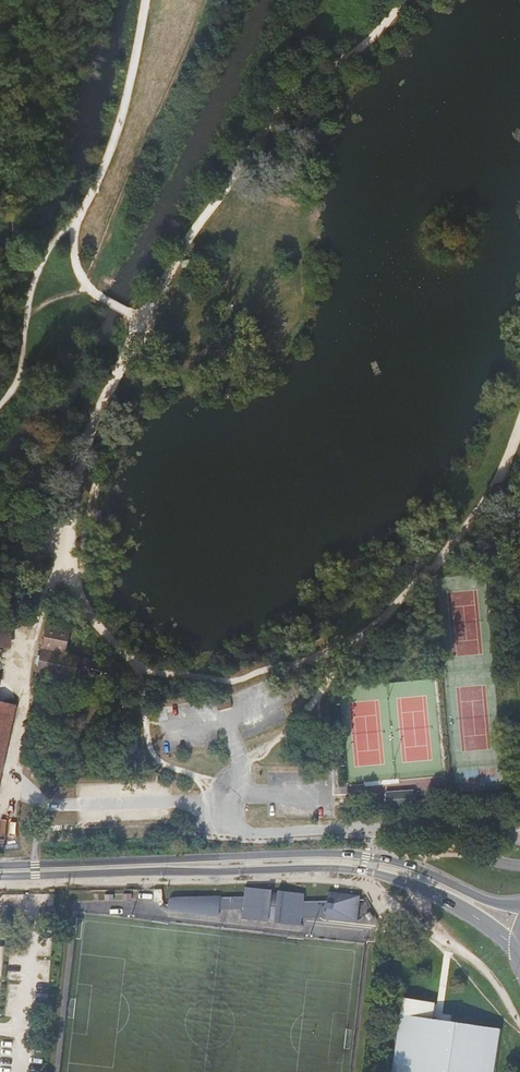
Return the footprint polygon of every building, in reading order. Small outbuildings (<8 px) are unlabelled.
[(182,264),(181,267),(183,273),(186,275),(191,264),(186,262),(182,264)] [(0,617),(0,648),(10,647),(9,617),(8,617),(0,617)] [(43,639),(66,645),(70,630),(46,625),(43,639)] [(65,653),(66,645),(43,639),(41,648),(65,653)] [(74,680),(75,675),(77,667),(79,656),(65,653),(41,648),(36,673),(74,680)] [(106,673),(109,663),(79,656),(77,667),(102,673),(106,673)] [(101,680),(102,673),(77,667),(75,675),(101,680)] [(0,703),(0,777),(11,725),(16,706),(0,703)] [(408,807),(406,793),(387,795),(389,808),(408,807)] [(304,893),(245,887),(244,897),(242,909),(241,919),(274,923),(301,926),(302,918),(325,917),(325,918),(356,922),(359,896),(328,892),(327,900),(304,901),(304,893)] [(220,897),(174,899),(171,900),(170,905),(169,910),(219,916),(219,910),(219,909),(220,898),(220,897)] [(242,909),(244,897),(220,897),(220,898),(219,909),(219,910),(242,909)] [(386,949),(386,940),(376,941),(376,950),(386,949)] [(432,1016),(434,1000),(400,996),(390,1071),(495,1071),(501,1025),(432,1016)]
